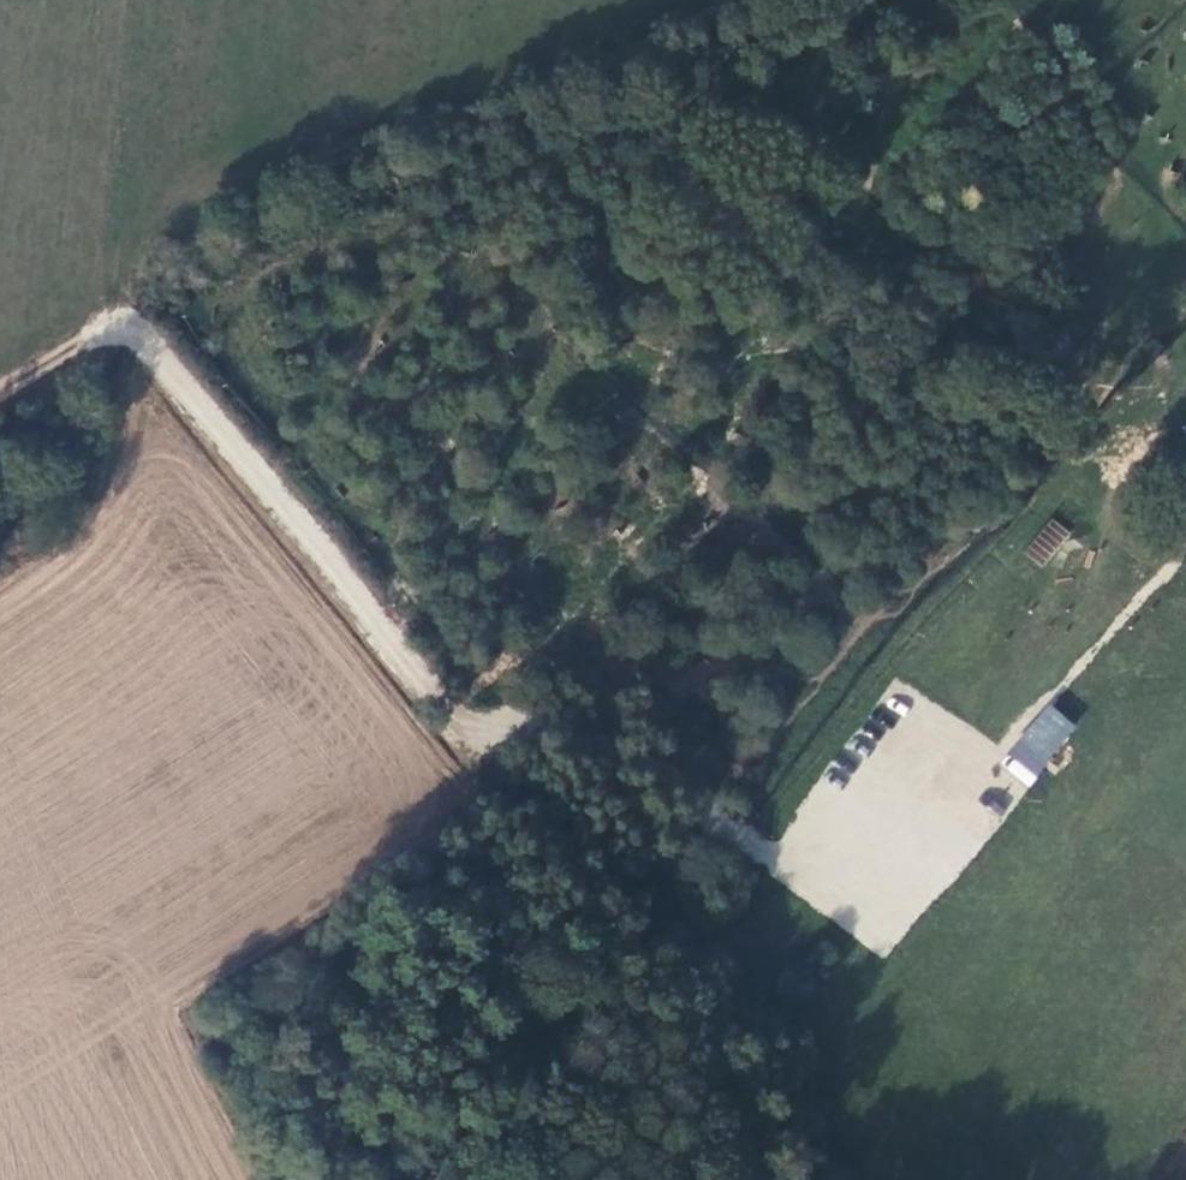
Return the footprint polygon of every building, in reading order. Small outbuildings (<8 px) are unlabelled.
[(1043,568),(1070,531),(1050,517),(1023,554),(1043,568)] [(1027,785),(1079,728),(1051,703),(999,760),(1027,785)]
